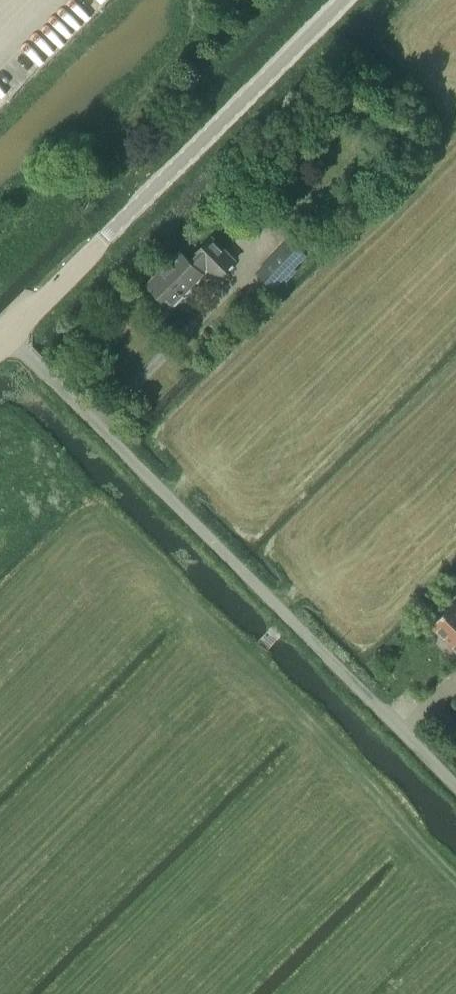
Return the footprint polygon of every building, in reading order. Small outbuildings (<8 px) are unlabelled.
[(209,263),(220,273),(235,258),(212,235),(197,251),(198,252),(191,259),(181,249),(149,282),(171,303),(203,270),(203,269),(209,263)] [(258,268),(276,284),(304,253),(286,236),(258,268)] [(455,600),(431,625),(455,650),(455,601),(455,600)]
